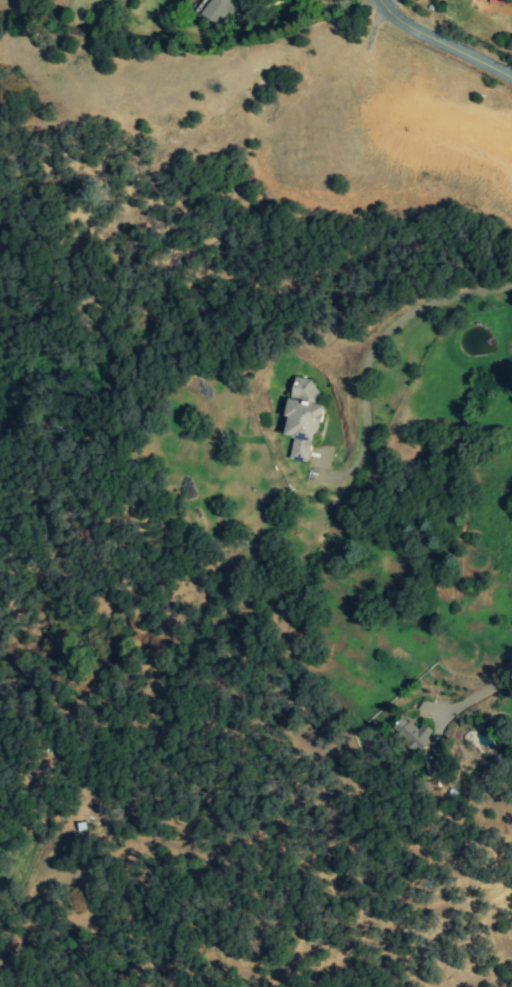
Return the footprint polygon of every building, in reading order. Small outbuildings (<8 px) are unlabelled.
[(232,0),(204,0),(196,10),(217,26),(227,13),(233,17),(241,7),(232,0)] [(311,463),(320,405),(314,404),(318,381),(293,377),(286,416),(287,416),(284,435),(293,437),(290,459),(311,463)] [(432,735),(426,723),(414,729),(407,717),(394,724),(412,755),(430,745),(426,738),(432,735)]
